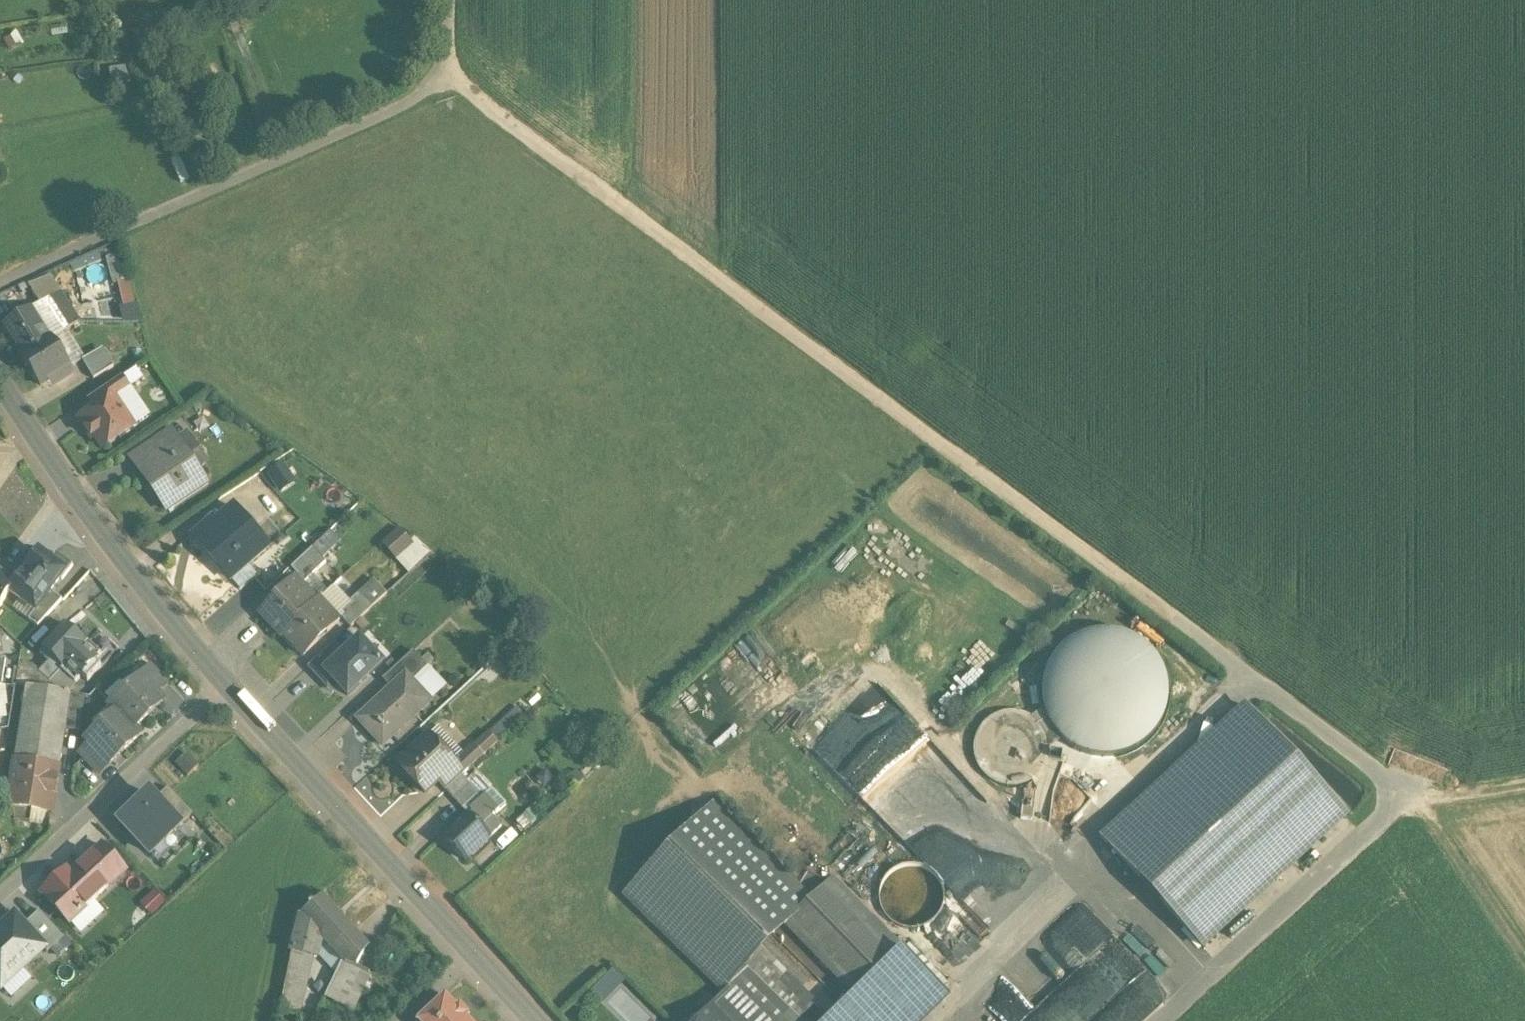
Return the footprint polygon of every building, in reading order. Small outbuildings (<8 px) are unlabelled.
[(84,281),(111,278),(109,261),(94,263),(94,268),(83,270),(84,281)] [(50,275),(28,285),(37,300),(57,288),(50,275)] [(133,304),(127,279),(117,281),(123,306),(133,304)] [(58,292),(46,299),(64,330),(65,329),(77,322),(58,292)] [(31,308),(3,326),(22,356),(49,339),(31,308)] [(64,330),(52,338),(70,367),(84,358),(65,329),(64,330)] [(70,367),(52,338),(49,339),(22,356),(40,385),(53,377),(57,383),(74,373),(70,367)] [(106,353),(85,366),(93,378),(113,366),(106,353)] [(120,378),(96,393),(103,403),(112,397),(113,398),(127,389),(120,378)] [(103,403),(78,420),(90,438),(94,435),(102,448),(133,427),(113,398),(112,397),(103,403)] [(155,442),(131,458),(139,472),(143,469),(142,468),(163,454),(155,442)] [(163,454),(142,468),(143,469),(159,493),(155,496),(164,511),(207,484),(180,443),(163,454)] [(269,550),(233,509),(195,542),(231,583),(269,550)] [(401,524),(382,544),(411,573),(430,553),(401,524)] [(312,549),(291,569),(304,583),(326,563),(312,549)] [(50,561),(38,552),(26,568),(30,571),(25,578),(21,575),(14,586),(10,591),(34,611),(35,611),(50,591),(59,578),(64,572),(50,561)] [(73,566),(56,553),(50,561),(64,572),(59,578),(62,580),(73,566)] [(0,576),(0,608),(2,605),(2,604),(1,604),(10,591),(14,586),(0,576)] [(373,580),(359,594),(372,608),(387,594),(373,580)] [(295,583),(260,614),(280,636),(283,634),(315,604),(295,583)] [(50,591),(35,611),(34,611),(28,620),(37,627),(62,600),(50,591)] [(359,594),(337,614),(350,628),(372,608),(359,594)] [(315,604),(283,634),(303,655),(337,623),(317,602),(315,604)] [(1134,749),(1147,740),(1158,728),(1166,714),(1170,699),(1170,682),(1167,667),(1160,652),(1149,640),(1136,631),(1121,625),(1105,622),(1089,624),(1073,629),(1060,638),(1049,650),(1041,665),(1037,680),(1037,696),(1040,712),(1047,727),(1058,739),(1061,741),(1071,748),(1086,754),(1102,757),(1119,755),(1134,749)] [(83,645),(64,626),(43,650),(63,668),(83,645)] [(347,697),(383,664),(360,639),(344,654),(324,672),(334,683),(347,697)] [(63,668),(61,671),(75,684),(82,677),(88,682),(102,667),(96,662),(103,654),(88,642),(85,646),(83,645),(63,668)] [(335,644),(309,668),(328,688),(334,683),(324,672),(344,654),(335,644)] [(63,668),(43,650),(40,653),(50,662),(40,672),(40,673),(50,682),(61,671),(63,668)] [(413,652),(382,681),(391,690),(405,676),(412,683),(428,668),(413,652)] [(19,664),(16,685),(27,687),(31,665),(19,664)] [(31,665),(27,687),(49,691),(50,682),(40,673),(40,672),(32,666),(31,665)] [(166,684),(150,666),(138,677),(140,679),(141,678),(156,694),(166,684)] [(75,684),(61,671),(50,682),(49,691),(66,693),(75,684)] [(412,683),(405,676),(391,690),(358,720),(382,747),(430,702),(412,683)] [(140,679),(111,707),(117,713),(133,730),(134,729),(163,702),(156,694),(141,678),(140,679)] [(49,691),(27,687),(16,764),(58,770),(69,694),(66,693),(49,691)] [(500,737),(526,716),(519,707),(493,728),(500,737)] [(1243,707),(1102,837),(1204,949),(1346,819),(1243,707)] [(1058,739),(1047,727),(1040,712),(1029,719),(1037,726),(1044,735),(1047,747),(1047,751),(1061,741),(1058,739)] [(117,713),(87,741),(90,744),(108,763),(109,764),(140,736),(134,729),(133,730),(117,713)] [(1015,788),(1026,785),(1036,779),(1043,769),(1047,758),(1047,751),(1047,747),(1044,735),(1037,726),(1029,719),(1028,718),(1017,714),(1005,714),(994,717),(984,724),(977,733),(973,744),(973,756),(976,767),(983,777),(992,784),(1003,788),(1015,788)] [(439,750),(428,738),(398,765),(425,794),(437,784),(457,765),(442,748),(439,750)] [(108,763),(90,744),(80,753),(98,772),(108,763)] [(58,770),(16,764),(10,806),(51,812),(58,770)] [(457,765),(437,784),(446,791),(462,776),(465,773),(457,765)] [(462,776),(446,791),(454,800),(471,785),(462,776)] [(471,785),(454,800),(463,810),(479,795),(471,785)] [(154,801),(178,828),(192,815),(168,789),(154,801)] [(485,795),(470,810),(472,812),(469,816),(480,827),(491,816),(492,817),(499,810),(485,795)] [(121,821),(150,853),(178,828),(154,801),(149,796),(121,821)] [(808,897),(712,804),(623,895),(718,988),(808,897)] [(469,816),(444,839),(464,861),(490,838),(489,837),(480,827),(469,816)] [(491,816),(480,827),(489,837),(501,826),(492,817),(491,816)] [(41,895),(68,925),(127,872),(105,848),(96,856),(93,854),(76,869),(79,872),(72,878),(67,872),(41,895)] [(942,910),(944,897),(942,885),(934,874),(924,867),(911,865),(899,867),(888,874),(881,885),(879,898),(881,910),(888,921),(899,928),(912,930),(924,927),(935,920),(942,910)] [(899,955),(829,883),(786,925),(856,996),(886,967),(899,955)] [(366,945),(322,897),(301,917),(314,932),(331,950),(333,949),(343,960),(356,966),(366,945)] [(39,911),(23,925),(47,952),(63,937),(39,911)] [(1,988),(44,949),(23,925),(14,916),(0,928),(0,987),(1,988)] [(314,932),(301,917),(291,953),(285,986),(301,992),(314,932)] [(976,937),(963,923),(938,946),(954,963),(964,953),(961,950),(976,937)] [(902,951),(899,955),(905,962),(893,974),(886,967),(856,996),(829,1020),(924,1020),(948,997),(902,951)] [(899,955),(886,967),(893,974),(905,962),(899,955)] [(343,960),(328,1002),(354,1012),(369,971),(356,966),(343,960)] [(747,969),(696,1020),(799,1020),(747,969)] [(301,992),(285,986),(280,1012),(296,1018),(301,992)] [(445,996),(420,1020),(421,1020),(468,1020),(465,1018),(468,1015),(459,1005),(456,1008),(445,996)]
